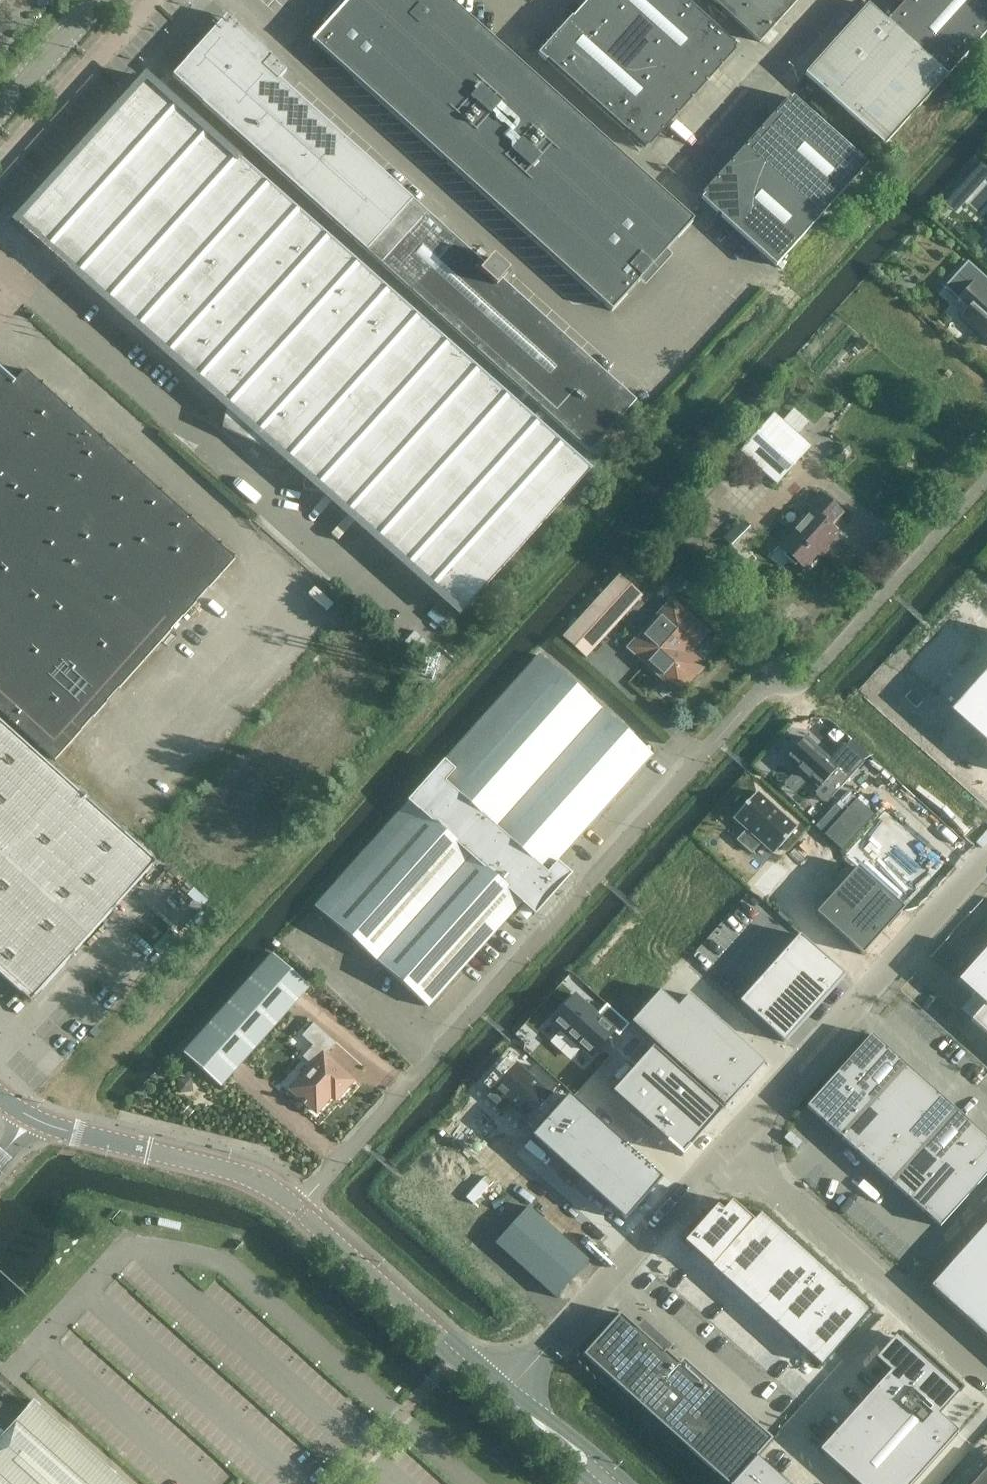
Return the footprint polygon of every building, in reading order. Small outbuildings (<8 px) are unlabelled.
[(448,0),(351,0),(313,42),(611,311),(693,220),(448,0)] [(663,129),(736,49),(682,0),(592,0),(541,56),(645,150),(663,129)] [(725,19),(726,20),(730,16),(760,44),(799,0),(712,0),(724,11),(720,15),(725,19)] [(886,22),(868,6),(805,75),(884,146),(947,77),(986,32),(986,0),(907,0),(886,22)] [(235,25),(219,26),(172,78),(590,453),(636,402),(487,268),(487,267),(487,253),(472,254),(471,254),(279,81),(287,72),(271,59),(272,58),(235,25)] [(145,79),(29,209),(28,207),(12,222),(21,231),(23,229),(462,616),(591,473),(145,79)] [(867,166),(793,99),(747,150),(822,217),(867,166)] [(747,150),(731,168),(702,200),(776,267),(822,217),(747,150)] [(986,176),(986,170),(981,165),(962,186),(971,194),(986,176)] [(986,345),(986,279),(967,261),(955,275),(956,276),(957,274),(971,287),(959,300),(970,310),(961,319),(959,318),(958,319),(986,345)] [(56,762),(236,561),(26,372),(13,386),(0,374),(0,712),(56,762)] [(231,413),(223,421),(238,436),(246,427),(231,413)] [(775,485),(808,449),(773,417),(740,453),(775,485)] [(836,451),(838,458),(845,459),(849,454),(847,447),(841,446),(836,451)] [(805,571),(837,535),(829,528),(841,514),(819,494),(805,508),(809,512),(778,546),(805,571)] [(754,534),(741,520),(723,538),(736,551),(754,534)] [(585,658),(607,634),(643,595),(620,574),(563,637),(585,658)] [(671,601),(640,634),(627,648),(626,647),(613,662),(665,709),(703,667),(688,653),(706,634),(671,601)] [(978,649),(952,624),(913,663),(939,688),(978,649)] [(326,917),(428,1006),(522,903),(535,915),(570,875),(556,862),(650,757),(549,667),(454,773),(443,763),(407,803),(419,813),(326,917)] [(949,713),(986,747),(986,671),(949,713)] [(0,722),(0,974),(30,1002),(156,862),(0,722)] [(830,760),(805,737),(786,758),(819,789),(815,793),(818,798),(822,801),(826,803),(864,762),(844,744),(830,760)] [(751,853),(760,843),(773,854),(796,828),(756,792),(734,819),(747,831),(738,841),(751,853)] [(857,852),(911,900),(956,848),(901,800),(857,852)] [(816,913),(862,955),(904,909),(857,867),(816,913)] [(648,910),(625,935),(674,977),(693,955),(648,910)] [(784,1042),(844,976),(799,935),(739,1002),(784,1042)] [(959,977),(986,1002),(986,946),(959,977)] [(309,987),(272,955),(184,1054),(220,1086),(309,987)] [(678,1007),(660,991),(631,1023),(725,1108),(765,1063),(688,995),(678,1007)] [(629,1025),(606,1004),(597,1015),(575,995),(551,1022),(590,1057),(613,1032),(619,1036),(629,1025)] [(971,1021),(986,1035),(986,1003),(971,1021)] [(335,1091),(339,1096),(353,1081),(324,1055),(335,1043),(313,1023),(301,1036),(312,1046),(302,1057),(312,1066),(291,1090),(303,1101),(302,1102),(304,1104),(305,1103),(316,1112),(335,1091)] [(871,1035),(806,1107),(940,1227),(986,1174),(986,1140),(871,1035)] [(689,1148),(723,1111),(652,1047),(612,1093),(667,1143),(682,1156),(689,1148)] [(555,1085),(535,1066),(528,1073),(516,1063),(517,1062),(516,1061),(491,1089),(492,1090),(493,1089),(494,1090),(488,1097),(501,1109),(508,1102),(528,1121),(527,1122),(528,1122),(553,1095),(552,1094),(551,1095),(549,1092),(555,1085)] [(662,1180),(568,1096),(531,1138),(610,1209),(610,1208),(624,1221),(630,1214),(631,1214),(662,1180)] [(711,1268),(753,1222),(731,1202),(722,1212),(716,1207),(684,1243),(711,1268)] [(555,1298),(588,1261),(528,1207),(495,1244),(555,1298)] [(739,1293),(789,1237),(761,1212),(753,1222),(711,1268),(739,1293)] [(931,1287),(986,1337),(986,1224),(931,1287)] [(766,1317),(816,1261),(789,1237),(739,1293),(766,1317)] [(793,1342),(843,1286),(816,1261),(766,1317),(793,1342)] [(871,1311),(843,1286),(793,1342),(821,1366),(871,1311)] [(678,1366),(620,1315),(584,1357),(727,1483),(733,1483),(757,1457),(773,1440),(683,1360),(678,1366)] [(900,1339),(879,1362),(890,1371),(819,1450),(858,1483),(911,1483),(958,1431),(939,1414),(959,1392),(900,1339)] [(0,1438),(0,1483),(126,1483),(33,1401),(0,1438)] [(757,1457),(733,1483),(787,1483),(757,1457)] [(972,1483),(986,1483),(986,1467),(972,1483)]
